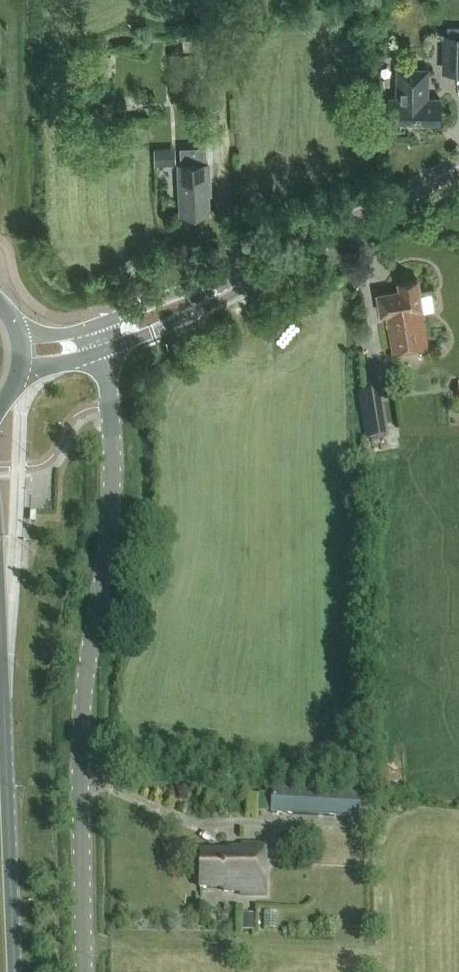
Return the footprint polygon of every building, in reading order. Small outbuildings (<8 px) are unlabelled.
[(458,73),(458,26),(445,26),(446,34),(442,34),(442,73),(458,73)] [(440,122),(441,98),(427,98),(428,68),(397,67),(396,97),(390,97),(389,120),(440,122)] [(169,147),(154,147),(155,165),(170,164),(169,147)] [(209,186),(208,161),(178,163),(180,213),(207,212),(206,186),(209,186)] [(393,350),(427,343),(422,310),(423,310),(418,278),(398,281),(399,289),(377,292),(380,313),(387,312),(393,350)] [(388,436),(381,390),(357,393),(364,440),(388,436)] [(373,797),(358,796),(272,790),(270,814),(372,819),(373,797)] [(266,894),(266,848),(266,843),(242,843),(242,852),(200,851),(199,888),(224,888),(224,891),(239,892),(239,894),(266,894)]
